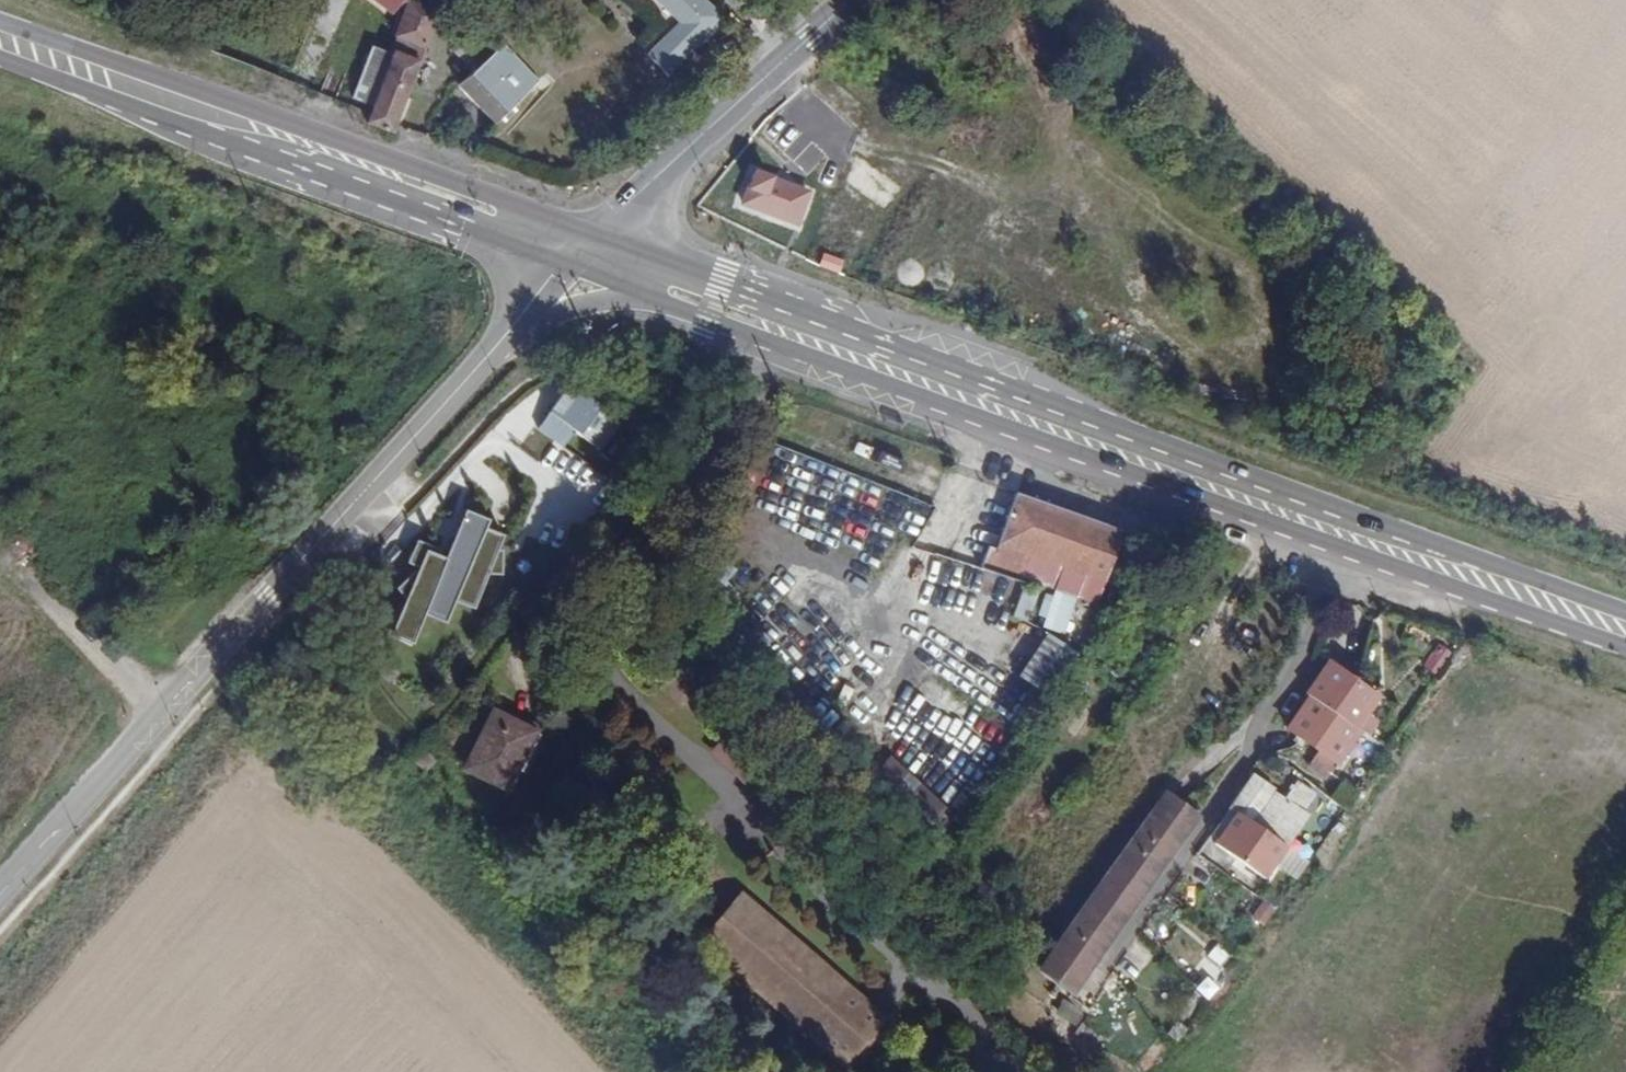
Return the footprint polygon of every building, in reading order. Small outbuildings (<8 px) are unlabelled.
[(439,14),(444,0),(377,0),(393,12),(398,7),(406,10),(409,3),(439,14)] [(671,70),(719,21),(698,0),(655,0),(681,26),(654,53),(671,70)] [(372,106),(367,122),(393,131),(405,97),(422,103),(452,19),(439,14),(409,3),(406,10),(390,57),(372,106)] [(501,46),(459,86),(496,125),(538,84),(501,46)] [(372,106),(390,57),(372,51),(355,100),(372,106)] [(754,176),(742,206),(797,226),(808,197),(754,176)] [(570,384),(538,428),(563,447),(576,432),(599,451),(620,422),(570,384)] [(987,550),(980,568),(1044,591),(1034,619),(1088,639),(1123,542),(1020,504),(1002,555),(987,550)] [(401,597),(387,633),(411,642),(422,613),(444,619),(452,599),(471,607),(485,573),(499,571),(499,549),(495,548),(500,533),(481,525),(484,517),(463,508),(442,558),(433,555),(435,549),(414,539),(406,561),(414,565),(412,573),(393,588),(401,597)] [(1016,616),(1030,619),(1035,593),(1021,590),(1016,616)] [(1049,638),(1019,678),(1042,695),(1072,655),(1049,638)] [(1423,665),(1436,674),(1448,655),(1436,647),(1423,665)] [(986,683),(990,669),(963,660),(958,674),(986,683)] [(1389,702),(1339,666),(1310,704),(1362,739),(1389,702)] [(1362,739),(1310,704),(1288,738),(1348,779),(1371,745),(1362,739)] [(492,712),(462,774),(510,797),(540,736),(492,712)] [(885,764),(859,791),(922,849),(947,822),(885,764)] [(1250,775),(1207,846),(1265,881),(1308,810),(1250,775)] [(1154,797),(1039,965),(1072,988),(1186,820),(1154,797)] [(885,1018),(735,893),(696,939),(846,1064),(885,1018)] [(1216,943),(1209,957),(1226,966),(1234,952),(1216,943)]
